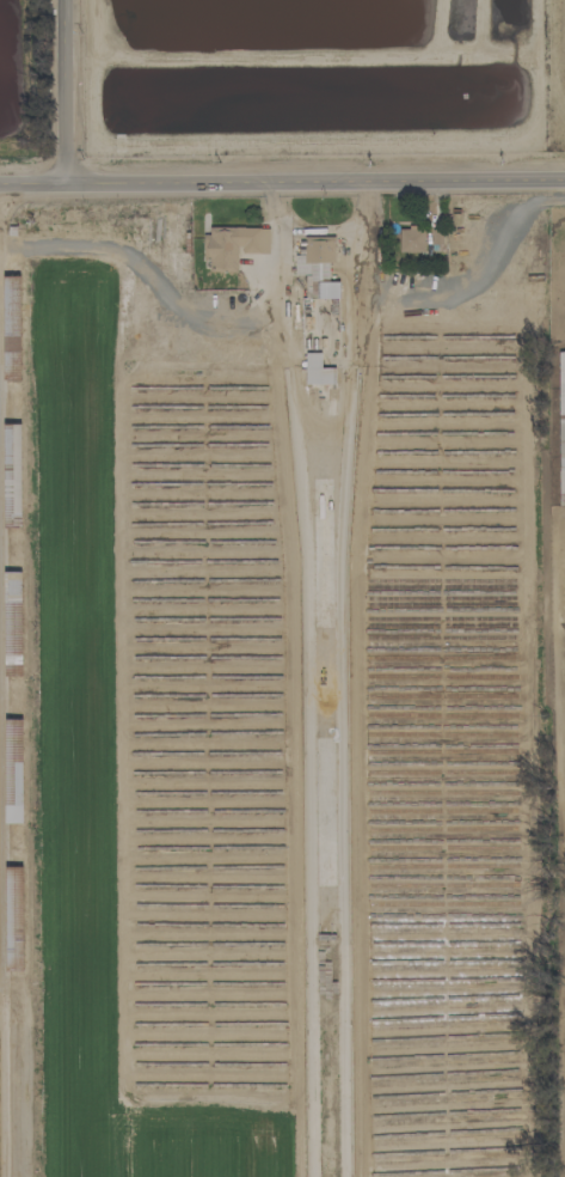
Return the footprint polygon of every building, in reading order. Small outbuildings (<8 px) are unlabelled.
[(269,228),(205,227),(204,260),(212,260),(212,271),(237,272),(238,253),(268,254),(269,228)] [(424,253),(425,229),(399,229),(399,252),(424,253)] [(340,298),(339,281),(329,281),(328,263),(334,263),(334,236),(305,236),(305,263),(310,263),(310,276),(304,276),(305,298),(340,298)] [(4,378),(21,378),(20,276),(4,276),(4,378)] [(334,368),(321,368),(321,353),(305,353),(306,385),(335,384),(334,368)] [(21,598),(22,572),(5,572),(4,597),(21,598)] [(5,822),(22,822),(23,719),(6,719),(5,822)]
